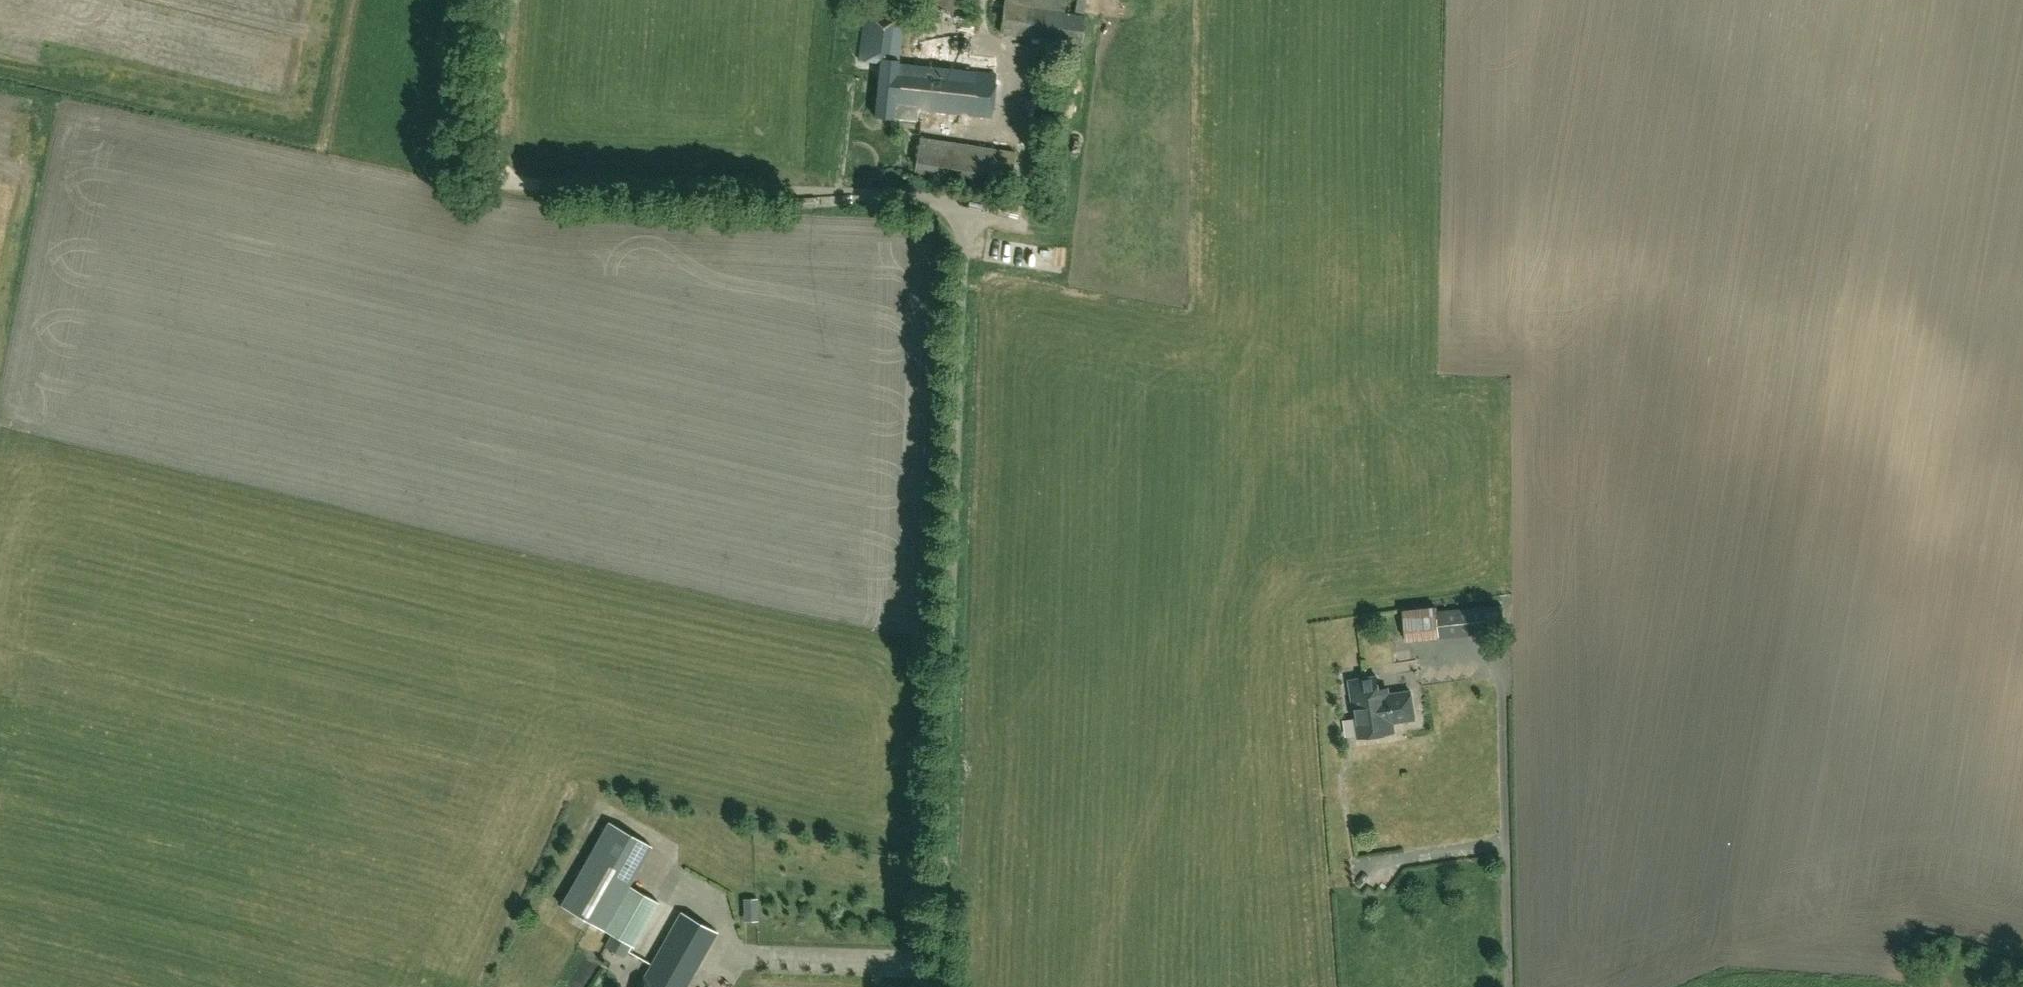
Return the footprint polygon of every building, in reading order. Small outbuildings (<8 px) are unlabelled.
[(952,12),(958,0),(930,0),(952,12)] [(1065,14),(1066,0),(1004,0),(1003,4),(999,32),(1079,44),(1084,17),(1065,14)] [(992,119),(996,76),(998,61),(950,56),(948,71),(897,66),(902,23),(863,19),(859,61),(880,63),(875,118),(916,122),(917,112),(992,119)] [(915,173),(926,174),(925,182),(937,184),(938,176),(1010,188),(1015,152),(920,137),(915,173)] [(1505,633),(1503,607),(1437,613),(1437,607),(1404,610),(1407,642),(1439,639),(1505,633)] [(1356,681),(1358,694),(1351,695),(1358,739),(1388,734),(1387,730),(1394,729),(1393,724),(1415,720),(1410,692),(1388,695),(1387,689),(1378,691),(1376,677),(1356,681)] [(604,930),(629,886),(652,846),(609,822),(561,905),(604,930)] [(659,903),(629,886),(604,930),(632,947),(659,903)] [(716,934),(680,914),(643,979),(643,978),(637,986),(687,986),(716,934)]
